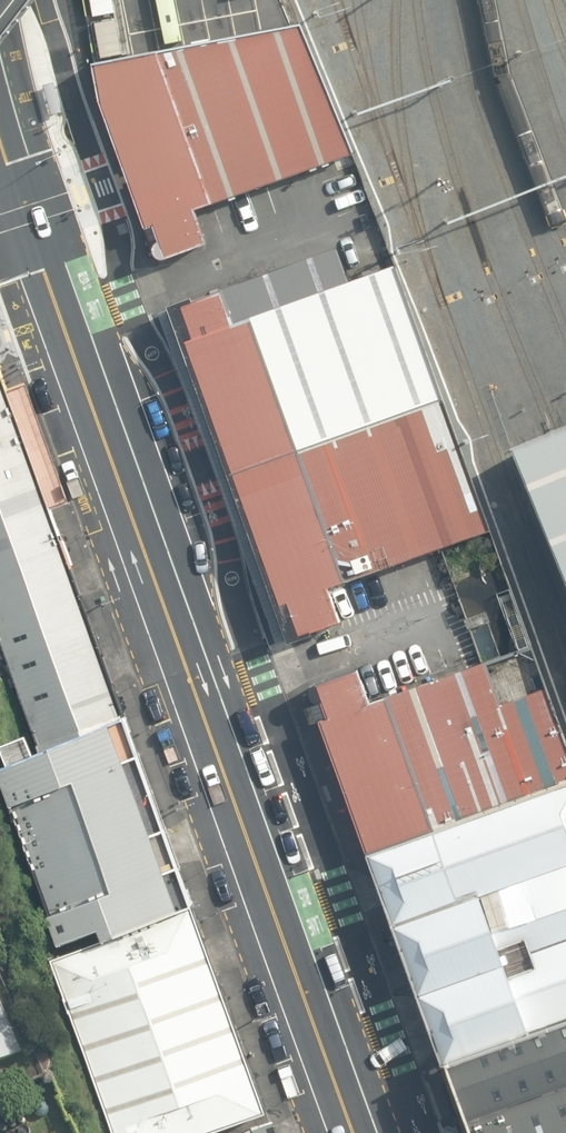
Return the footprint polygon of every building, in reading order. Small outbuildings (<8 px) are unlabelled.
[(301,25),(92,67),(99,103),(143,229),(151,226),(156,242),(152,245),(150,250),(153,258),(160,259),(206,243),(193,210),(256,187),(258,191),(343,161),(341,156),(352,153),(301,25)] [(51,115),(61,112),(53,83),(43,86),(51,115)] [(187,297),(163,306),(284,641),(341,621),(328,587),(440,547),(491,530),(396,264),(349,282),(336,248),(217,290),(218,293),(189,303),(187,297)] [(0,369),(0,634),(41,747),(123,714),(0,369)] [(506,453),(565,600),(565,429),(506,453)] [(364,850),(565,780),(565,755),(540,685),(496,703),(481,660),(369,701),(356,667),(311,684),(308,685),(307,689),(307,694),(309,698),(314,700),(318,701),(318,702),(302,708),(308,724),(316,721),(364,850)] [(123,714),(41,747),(31,752),(24,734),(0,745),(0,751),(6,765),(0,767),(0,784),(8,806),(12,805),(51,912),(45,914),(56,944),(96,926),(101,938),(188,905),(123,714)] [(441,1060),(565,1016),(565,878),(481,908),(476,893),(565,861),(565,780),(364,850),(441,1060)] [(188,905),(101,938),(46,958),(112,1132),(202,1132),(265,1110),(188,905)] [(441,1060),(467,1132),(565,1132),(565,1016),(441,1060)]
